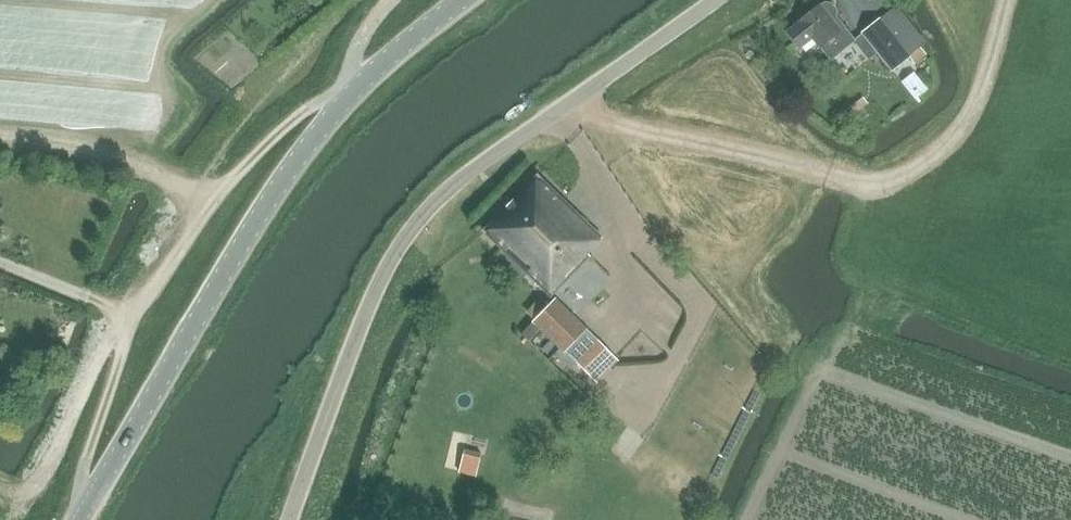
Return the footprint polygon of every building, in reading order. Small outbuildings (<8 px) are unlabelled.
[(800,22),(788,32),(800,46),(812,37),(830,60),(854,40),(835,17),(836,10),(828,9),(823,3),(820,6),(819,6),(799,22),(800,22)] [(897,6),(881,19),(910,56),(921,47),(926,43),(897,6)] [(880,18),(861,33),(862,34),(877,52),(892,72),(911,57),(910,56),(881,19),(880,18)] [(921,47),(910,56),(911,57),(916,63),(927,54),(921,47)] [(862,95),(850,105),(856,113),(868,103),(862,95)] [(602,240),(537,178),(484,232),(551,297),(590,257),(588,254),(602,240)] [(573,361),(595,339),(553,299),(532,321),(573,361)] [(648,309),(640,312),(643,319),(651,316),(648,309)] [(595,339),(573,361),(596,383),(618,361),(595,339)] [(638,363),(629,373),(637,379),(645,369),(638,363)] [(465,449),(459,472),(476,477),(482,453),(465,449)]
